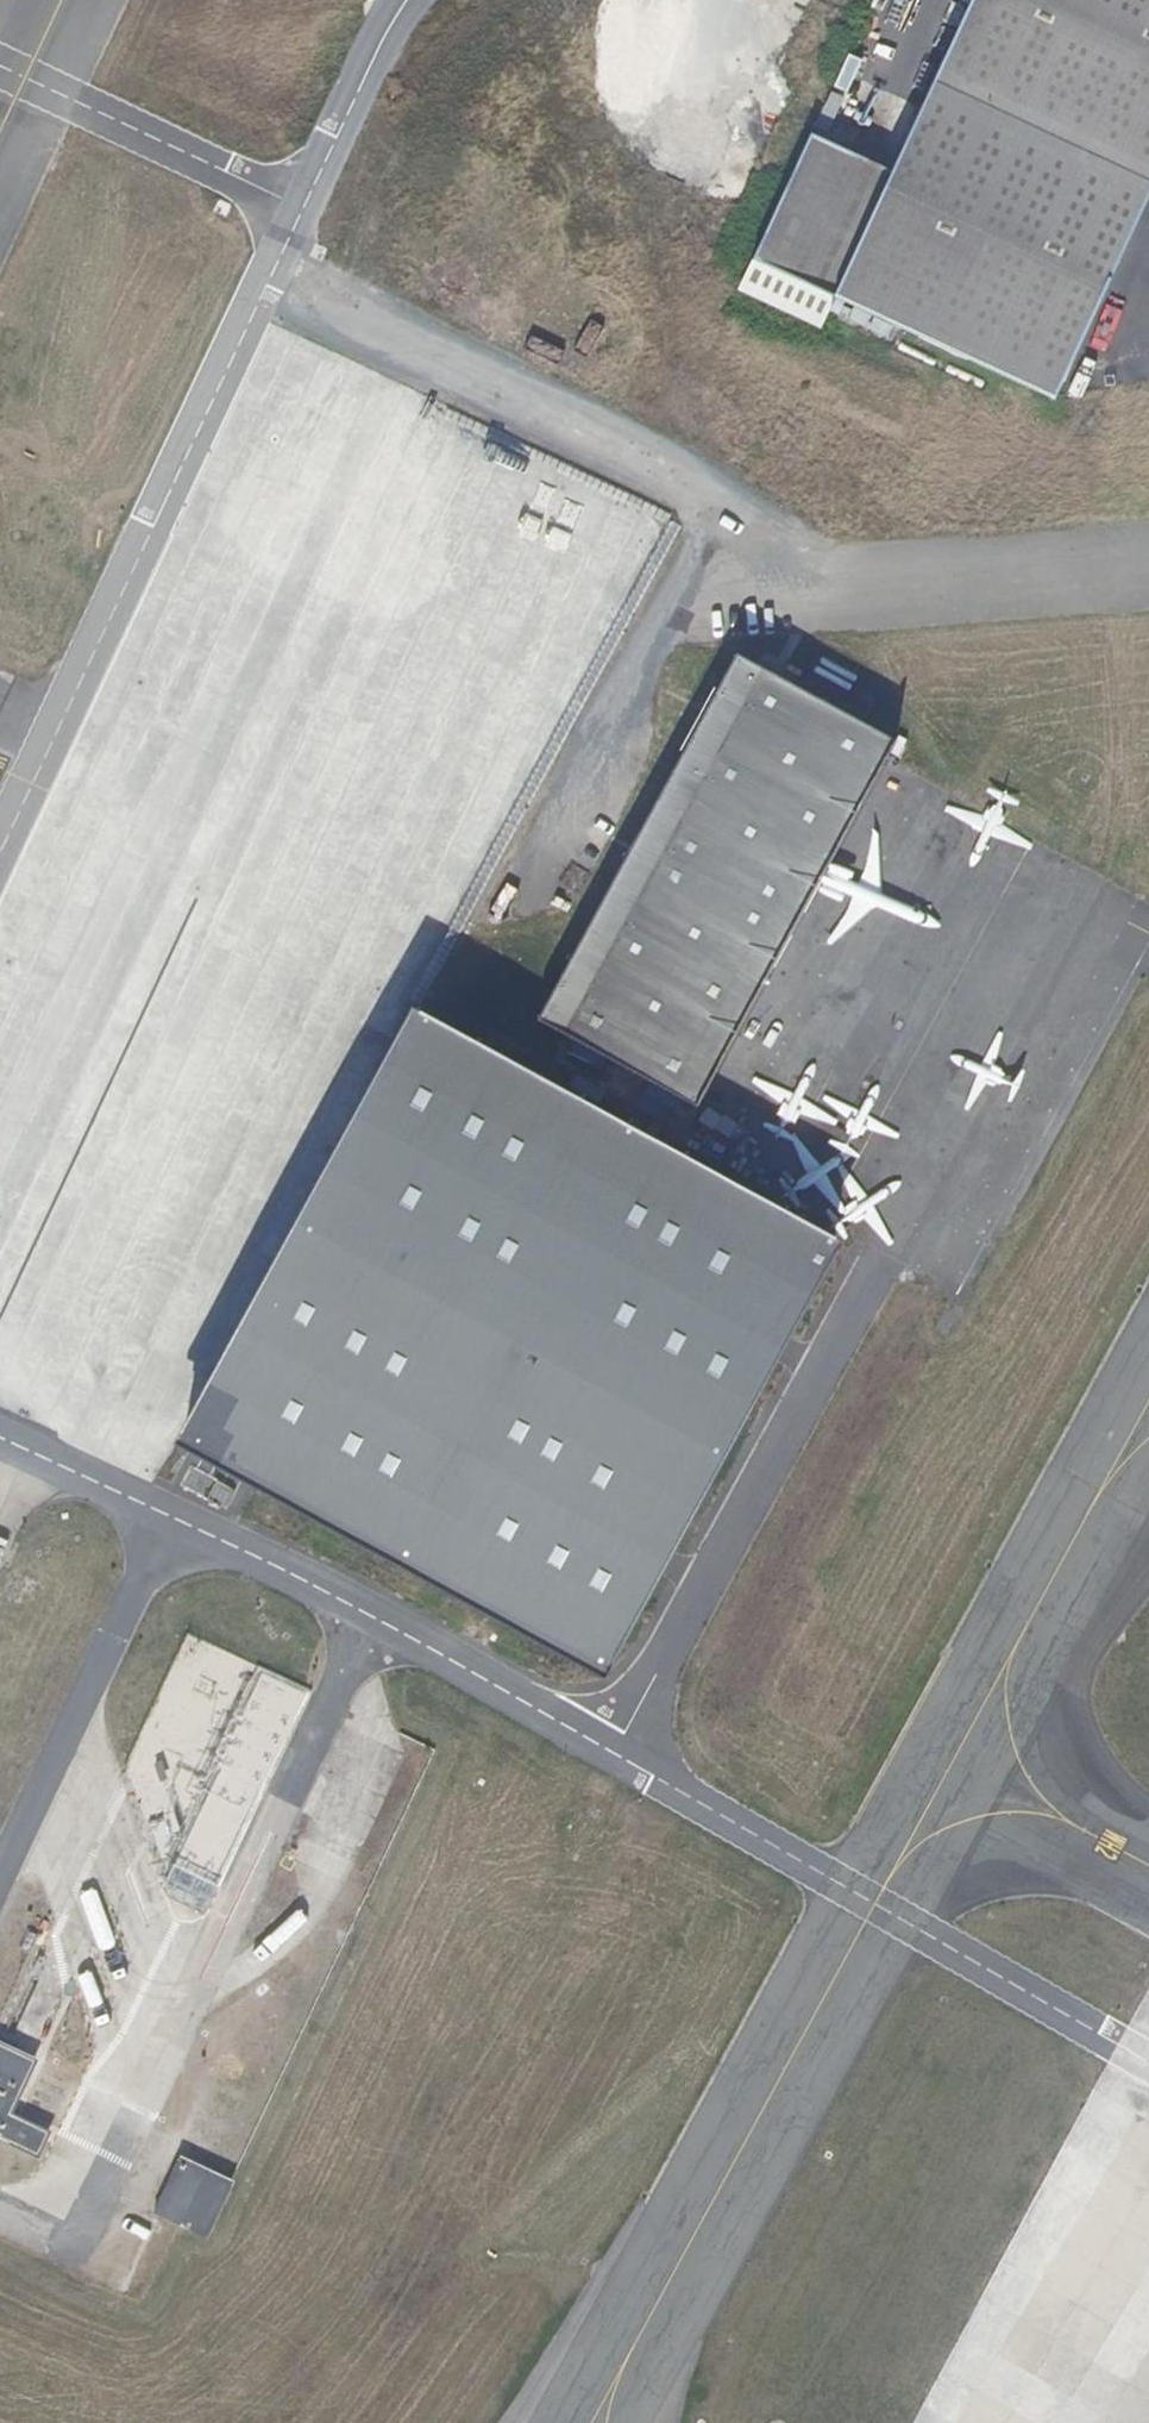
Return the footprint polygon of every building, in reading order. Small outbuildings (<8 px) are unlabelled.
[(891,171),(810,134),(752,260),(1053,400),(1054,398),(1148,194),(1148,0),(971,0),(891,171)] [(892,729),(742,644),(538,1006),(688,1092),(892,729)] [(186,1441),(593,1669),(834,1240),(426,1013),(186,1441)] [(0,2044),(0,2138),(37,2155),(48,2133),(10,2115),(35,2061),(0,2044)] [(230,2183),(179,2159),(154,2211),(206,2235),(230,2183)]
